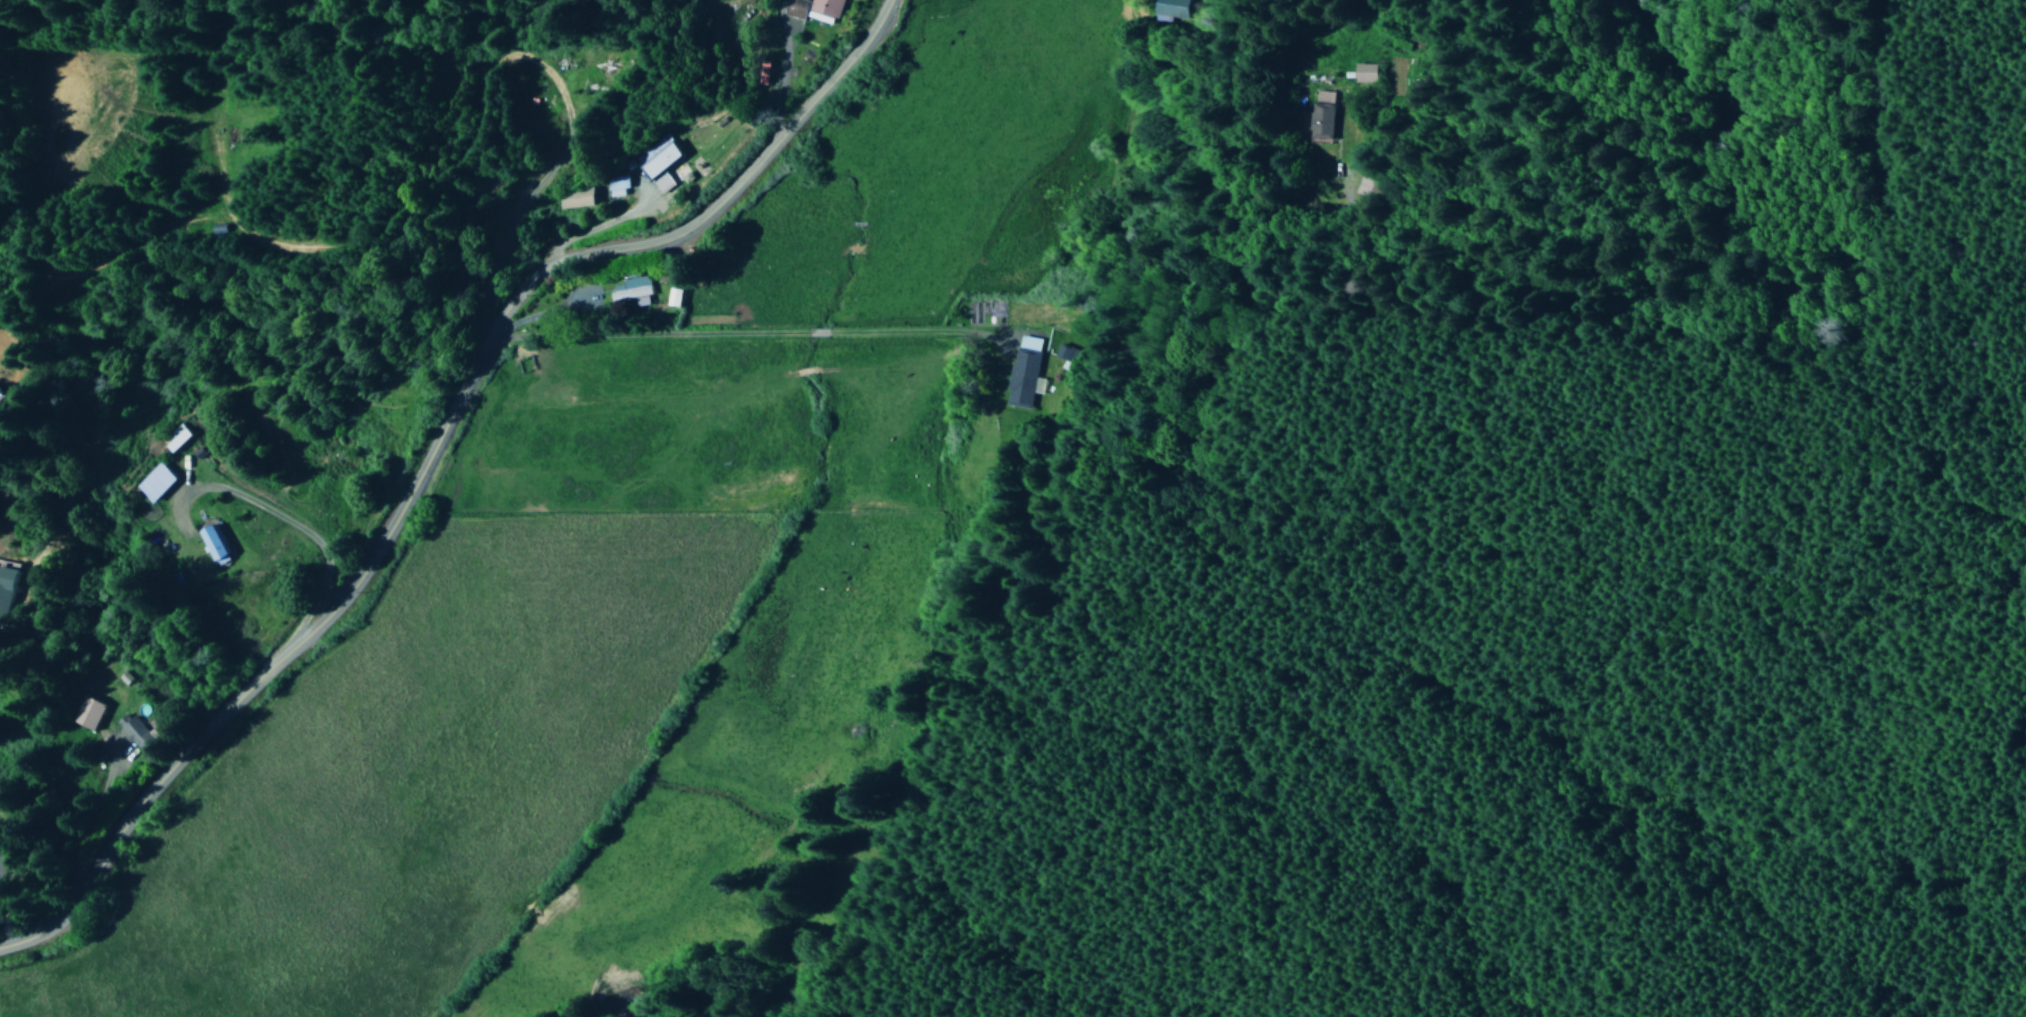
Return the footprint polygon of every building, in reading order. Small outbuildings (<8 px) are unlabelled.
[(803,21),(806,12),(838,21),(844,0),(811,0),(810,2),(803,0),(786,0),(781,15),(803,21)] [(1163,26),(1170,0),(1147,0),(1141,20),(1163,26)] [(1354,83),(1375,83),(1376,64),(1354,64),(1354,83)] [(1310,139),(1332,141),(1335,93),(1313,91),(1310,139)] [(665,171),(686,157),(676,142),(640,167),(660,195),(674,186),(665,171)] [(626,197),(625,179),(605,179),(605,197),(626,197)] [(593,189),(558,191),(559,208),(594,207),(593,189)] [(619,281),(619,285),(606,287),(609,302),(632,298),(634,307),(651,304),(646,276),(619,281)] [(683,289),(670,288),(668,306),(681,307),(683,289)] [(1004,406),(1028,410),(1040,340),(1016,335),(1004,406)] [(174,455),(192,437),(179,424),(173,430),(178,435),(166,447),(174,455)] [(178,480),(160,462),(136,488),(155,505),(178,480)] [(199,535),(216,568),(234,559),(216,525),(199,535)] [(9,624),(17,569),(0,567),(0,623),(9,624)] [(93,732),(106,707),(81,694),(68,720),(93,732)] [(156,739),(126,711),(113,725),(143,752),(156,739)]
